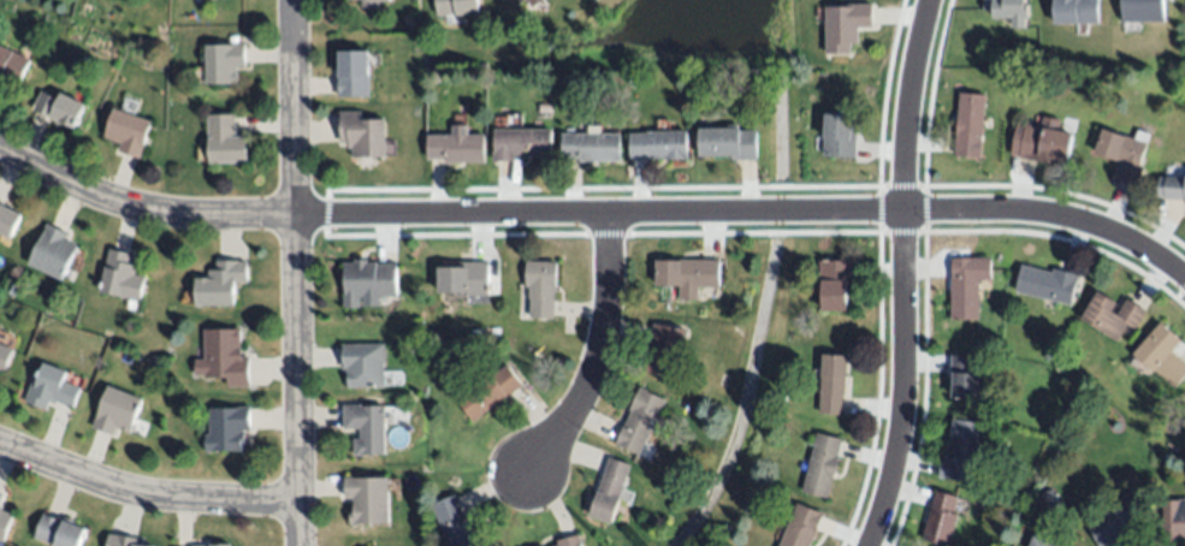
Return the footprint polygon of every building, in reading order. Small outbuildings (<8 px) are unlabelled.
[(345,1),(361,1),(361,9),(378,9),(379,2),(390,2),(391,0),(345,0),(345,1)] [(438,14),(437,0),(478,0),(479,11),(438,14)] [(986,8),(986,0),(1030,0),(1030,24),(1017,24),(1017,16),(997,16),(999,8),(986,8)] [(1049,4),(1049,0),(1096,0),(1097,19),(1054,22),(1053,2),(1049,4)] [(1163,0),(1121,0),(1121,23),(1164,22),(1163,0)] [(873,4),(872,24),(859,24),(859,41),(853,41),(853,51),(825,49),(828,2),(873,4)] [(205,41),(243,41),(243,64),(236,64),(236,81),(205,81),(205,41)] [(4,84),(0,82),(0,43),(30,58),(19,82),(7,76),(4,84)] [(338,95),(337,48),(367,48),(368,95),(338,95)] [(1008,72),(1007,81),(999,79),(1000,71),(1008,72)] [(41,88),(59,96),(61,91),(87,102),(76,126),(32,107),(41,88)] [(980,158),(954,155),(959,93),(984,94),(980,158)] [(113,107),(152,121),(138,158),(117,149),(120,140),(103,132),(113,107)] [(384,156),(352,158),(352,149),(346,149),(346,142),(338,142),(337,112),(359,111),(359,117),(383,115),(384,156)] [(208,160),(208,112),(235,112),(235,135),(245,135),(245,160),(208,160)] [(857,117),(853,159),(820,156),(824,114),(857,117)] [(1009,155),(1015,123),(1041,127),(1043,117),(1061,120),(1059,130),(1073,133),(1067,162),(1048,158),(1048,164),(1009,155)] [(426,135),(452,135),(452,126),(467,126),(468,135),(482,135),(482,159),(462,160),(462,162),(446,162),(446,156),(427,156),(426,135)] [(492,129),(550,130),(550,155),(512,155),(512,161),(492,160),(492,129)] [(698,156),(698,129),(739,129),(739,131),(756,131),(756,160),(730,159),(730,156),(698,156)] [(1136,188),(1114,179),(1120,162),(1095,153),(1102,129),(1124,137),(1125,135),(1134,138),(1138,130),(1149,135),(1139,164),(1143,166),(1136,188)] [(628,159),(629,133),(645,133),(645,131),(686,130),(686,152),(687,153),(687,160),(663,160),(663,159),(628,159)] [(562,133),(618,135),(618,162),(579,161),(579,159),(561,158),(562,133)] [(1166,176),(1184,178),(1184,202),(1184,200),(1165,198),(1166,176)] [(8,237),(0,232),(0,200),(22,210),(8,237)] [(29,262),(46,220),(67,230),(64,236),(70,238),(69,242),(75,244),(61,275),(29,262)] [(97,286),(111,245),(131,253),(129,261),(136,263),(132,272),(147,277),(138,301),(97,286)] [(393,263),(393,293),(357,295),(357,307),(343,307),(343,261),(355,261),(355,257),(367,256),(367,262),(374,262),(374,263),(393,263)] [(233,301),(195,302),(195,275),(208,275),(208,267),(217,267),(217,260),(247,259),(247,279),(232,279),(233,301)] [(978,320),(950,320),(950,259),(990,259),(990,280),(978,280),(978,320)] [(697,299),(677,299),(677,287),(654,286),(656,261),(680,262),(680,260),(718,261),(717,287),(697,286),(697,299)] [(438,267),(468,267),(468,261),(487,262),(487,295),(466,295),(466,292),(437,292),(438,267)] [(525,261),(556,262),(555,287),(552,287),(551,319),(528,317),(529,299),(527,299),(528,286),(523,286),(525,261)] [(818,261),(852,262),(851,291),(846,291),(846,309),(822,309),(822,283),(818,283),(818,261)] [(1014,292),(1021,265),(1053,273),(1053,268),(1078,274),(1071,305),(1014,292)] [(1118,342),(1080,317),(1097,291),(1116,303),(1112,311),(1116,315),(1126,299),(1147,311),(1136,328),(1127,324),(1118,342)] [(1173,351),(1184,362),(1184,377),(1175,388),(1155,370),(1153,373),(1131,356),(1160,322),(1181,340),(1173,351)] [(641,369),(652,325),(685,333),(681,352),(676,351),(670,376),(641,369)] [(205,326),(239,326),(238,351),(249,351),(249,385),(227,385),(227,378),(206,378),(206,374),(195,374),(195,357),(205,357),(205,326)] [(4,369),(0,367),(0,342),(12,346),(4,369)] [(381,342),(383,385),(346,386),(346,367),(342,367),(342,343),(381,342)] [(820,356),(846,357),(846,378),(843,378),(842,397),(840,397),(840,415),(819,414),(819,397),(817,397),(818,376),(820,376),(820,356)] [(950,356),(982,357),(980,375),(979,375),(978,385),(988,385),(986,399),(952,398),(953,382),(949,382),(950,356)] [(43,360),(65,368),(60,380),(79,387),(72,405),(57,399),(55,402),(48,399),(45,408),(24,399),(32,379),(35,379),(43,360)] [(473,422),(456,400),(490,374),(491,375),(505,364),(521,385),(473,422)] [(717,381),(719,375),(727,379),(724,385),(717,381)] [(106,384),(140,396),(128,431),(115,426),(113,432),(91,425),(106,384)] [(639,455),(614,444),(623,425),(624,425),(629,414),(627,413),(639,387),(644,391),(663,399),(657,414),(665,419),(658,434),(650,431),(639,455)] [(772,403),(774,394),(786,396),(783,404),(772,403)] [(208,404),(250,403),(251,428),(242,428),(242,431),(244,431),(244,444),(241,444),(241,451),(207,451),(206,433),(208,433),(208,404)] [(383,404),(384,452),(352,453),(351,440),(360,440),(360,427),(343,428),(343,404),(383,404)] [(1068,413),(1062,411),(1065,404),(1071,408),(1068,413)] [(971,482),(937,476),(941,457),(946,457),(952,421),(978,425),(974,441),(978,441),(971,482)] [(801,492),(816,434),(841,440),(836,457),(837,457),(831,479),(831,477),(825,499),(801,492)] [(608,458),(629,465),(617,499),(618,499),(610,524),(587,516),(608,458)] [(385,475),(386,521),(349,521),(348,509),(354,509),(354,497),(345,497),(345,475),(385,475)] [(680,489),(683,481),(693,486),(688,494),(680,489)] [(956,515),(948,545),(944,545),(922,539),(934,491),(955,497),(950,514),(956,515)] [(1148,529),(1111,545),(1099,545),(1089,524),(1121,508),(1118,498),(1132,492),(1148,529)] [(488,540),(482,545),(458,545),(440,528),(431,504),(455,494),(461,512),(488,540)] [(1162,500),(1184,499),(1184,538),(1162,538),(1162,527),(1160,523),(1162,521),(1162,500)] [(822,515),(808,545),(778,545),(796,504),(822,515)] [(1,540),(0,540),(0,510),(11,514),(1,540)] [(84,526),(76,545),(56,545),(35,538),(45,511),(84,526)] [(155,545),(105,545),(108,534),(118,536),(119,532),(136,536),(135,540),(155,545)] [(577,535),(580,545),(550,545),(557,544),(556,541),(577,535)] [(1033,535),(1062,545),(1030,545),(1033,535)]
